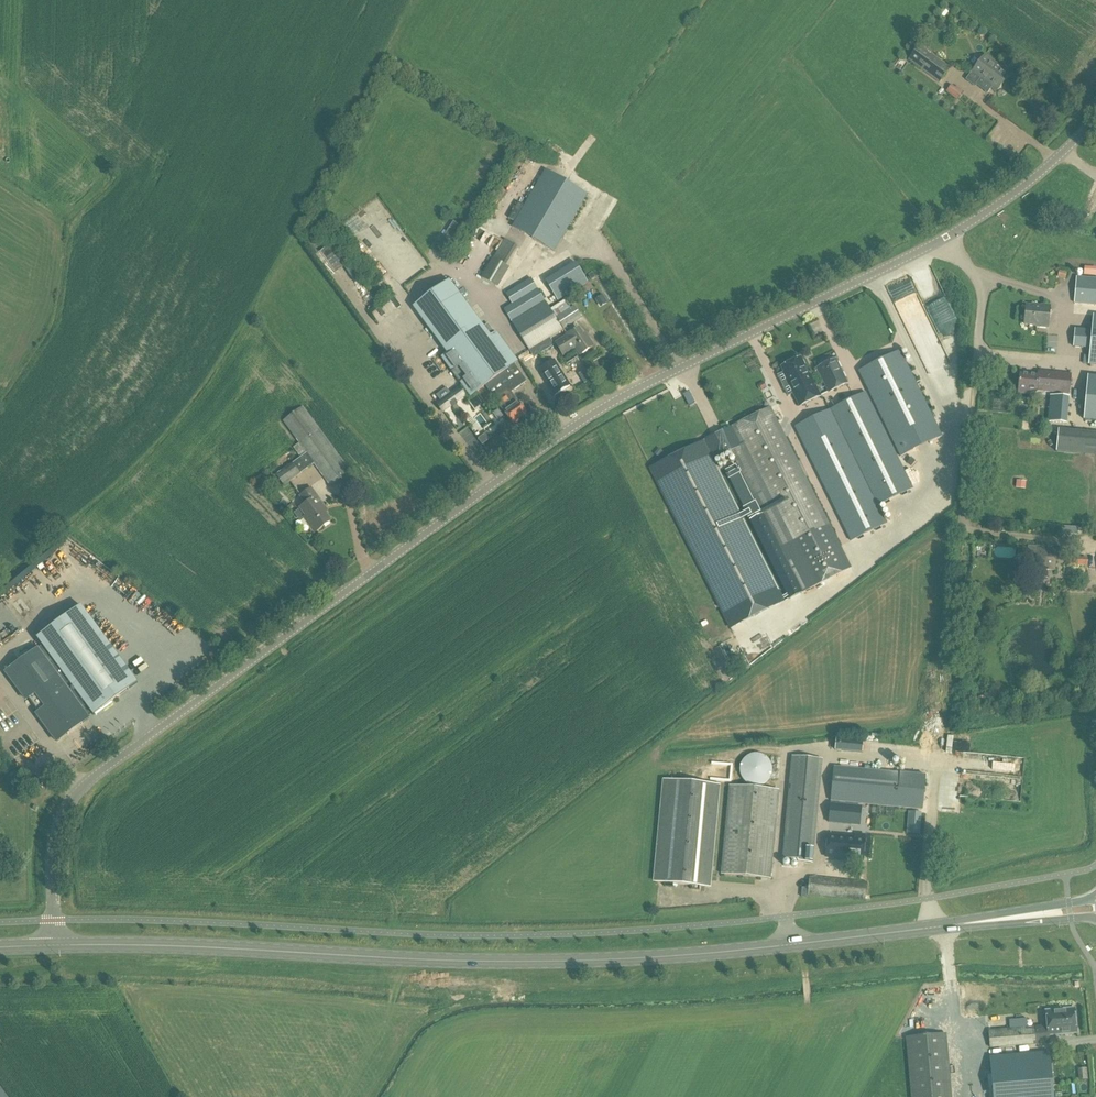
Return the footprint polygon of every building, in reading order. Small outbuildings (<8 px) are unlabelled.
[(937,9),(934,19),(941,22),(944,12),(937,9)] [(909,60),(940,83),(950,69),(920,46),(909,60)] [(990,88),(996,92),(1010,74),(985,56),(971,74),(984,83),(981,86),(988,91),(990,88)] [(947,91),(957,100),(962,94),(951,86),(947,91)] [(588,195),(547,170),(513,227),(554,252),(588,195)] [(518,202),(509,218),(514,221),(523,205),(518,202)] [(453,221),(448,229),(457,235),(462,227),(453,221)] [(489,240),(496,245),(500,238),(493,233),(489,240)] [(505,240),(490,264),(507,273),(510,268),(504,265),(514,246),(505,240)] [(588,283),(576,263),(546,282),(551,291),(558,302),(588,283)] [(549,265),(538,269),(542,280),(553,276),(549,265)] [(1065,276),(1064,266),(1053,267),(1055,277),(1065,276)] [(1090,276),(1095,276),(1095,268),(1084,267),(1084,270),(1084,275),(1090,276)] [(1095,306),(1095,279),(1077,277),(1074,304),(1095,306)] [(450,281),(414,307),(448,354),(442,358),(470,396),(518,362),(497,333),(491,337),(450,281)] [(563,330),(555,318),(536,286),(506,304),(508,307),(504,309),(530,352),(538,346),(550,339),(564,331),(563,330)] [(1040,326),(1040,327),(1048,328),(1050,307),(1041,306),(1041,307),(1026,306),(1025,325),(1040,326)] [(564,330),(582,318),(574,307),(557,317),(564,330)] [(1094,315),(1093,331),(1076,329),(1074,347),(1091,349),(1089,365),(1095,365),(1095,315),(1094,315)] [(575,349),(580,356),(594,347),(582,327),(555,344),(563,357),(575,349)] [(538,346),(542,352),(553,345),(550,339),(538,346)] [(900,351),(859,371),(900,457),(942,436),(900,351)] [(818,371),(809,375),(801,358),(781,368),(789,384),(788,385),(799,407),(821,396),(813,381),(821,377),(829,393),(847,383),(836,360),(817,369),(818,371)] [(538,371),(554,396),(571,385),(555,360),(538,371)] [(1020,375),(1018,394),(1031,395),(1031,390),(1069,394),(1070,375),(1040,372),(1040,376),(1020,375)] [(1095,423),(1095,376),(1088,376),(1084,421),(1095,423)] [(443,414),(466,396),(459,387),(450,393),(447,388),(437,396),(440,401),(436,404),(443,414)] [(696,404),(689,391),(683,394),(689,407),(696,404)] [(527,413),(512,392),(497,402),(513,424),(527,413)] [(801,440),(851,541),(886,524),(877,505),(912,488),(865,393),(814,418),(819,431),(801,440)] [(1047,422),(1067,424),(1069,398),(1050,396),(1047,422)] [(1011,398),(1011,409),(1031,409),(1031,398),(1011,398)] [(299,444),(293,448),(301,458),(292,464),(292,463),(275,475),(284,487),(301,475),(300,474),(314,464),(331,488),(351,472),(303,407),(283,422),(299,444)] [(850,569),(805,478),(807,477),(799,461),(797,462),(770,407),(650,467),(730,628),(782,602),(712,459),(740,445),(758,481),(756,482),(764,498),(765,497),(772,510),(750,520),(790,599),(850,569)] [(754,503),(736,466),(725,471),(744,508),(743,508),(748,518),(760,512),(755,502),(754,503)] [(1026,481),(1020,480),(1017,480),(1016,487),(1025,488),(1026,481)] [(300,508),(317,532),(332,521),(326,514),(328,512),(311,489),(300,497),(305,504),(300,508)] [(1062,527),(1061,534),(1077,535),(1077,528),(1062,527)] [(1022,568),(1055,570),(1056,551),(1037,549),(1038,547),(1028,546),(1028,548),(1023,548),(1022,568)] [(1088,587),(1088,595),(1095,594),(1095,586),(1088,587)] [(137,683),(81,607),(37,639),(43,646),(38,650),(37,649),(6,672),(27,699),(30,697),(41,712),(38,714),(57,742),(89,719),(82,710),(87,706),(94,715),(137,683)] [(862,753),(863,741),(836,739),(835,751),(862,753)] [(761,754),(757,754),(754,754),(751,755),(747,756),(745,758),(743,761),(741,764),(740,767),(739,770),(740,774),(741,777),(743,780),(746,782),(749,784),(751,786),(755,786),(758,786),(762,785),(765,784),(767,782),(770,779),(771,776),(772,772),(772,769),(772,766),(771,763),(769,760),(767,758),(764,755),(761,754)] [(814,863),(823,760),(792,757),(783,859),(814,863)] [(834,767),(831,801),(922,810),(926,776),(834,767)] [(719,785),(665,781),(656,883),(710,888),(719,785)] [(772,879),(779,791),(730,786),(722,874),(772,879)] [(910,812),(908,834),(920,835),(921,813),(910,812)] [(826,857),(863,860),(865,836),(857,835),(857,837),(828,835),(826,857)] [(797,1003),(785,1005),(787,1015),(799,1013),(797,1003)] [(1046,1011),(1047,1026),(1048,1036),(1077,1033),(1075,1009),(1046,1011)] [(1048,1036),(1047,1026),(992,1030),(993,1047),(1049,1043),(1048,1036)] [(946,1034),(907,1038),(912,1096),(952,1096),(946,1034)] [(1051,1052),(990,1057),(993,1096),(1054,1096),(1051,1052)]
